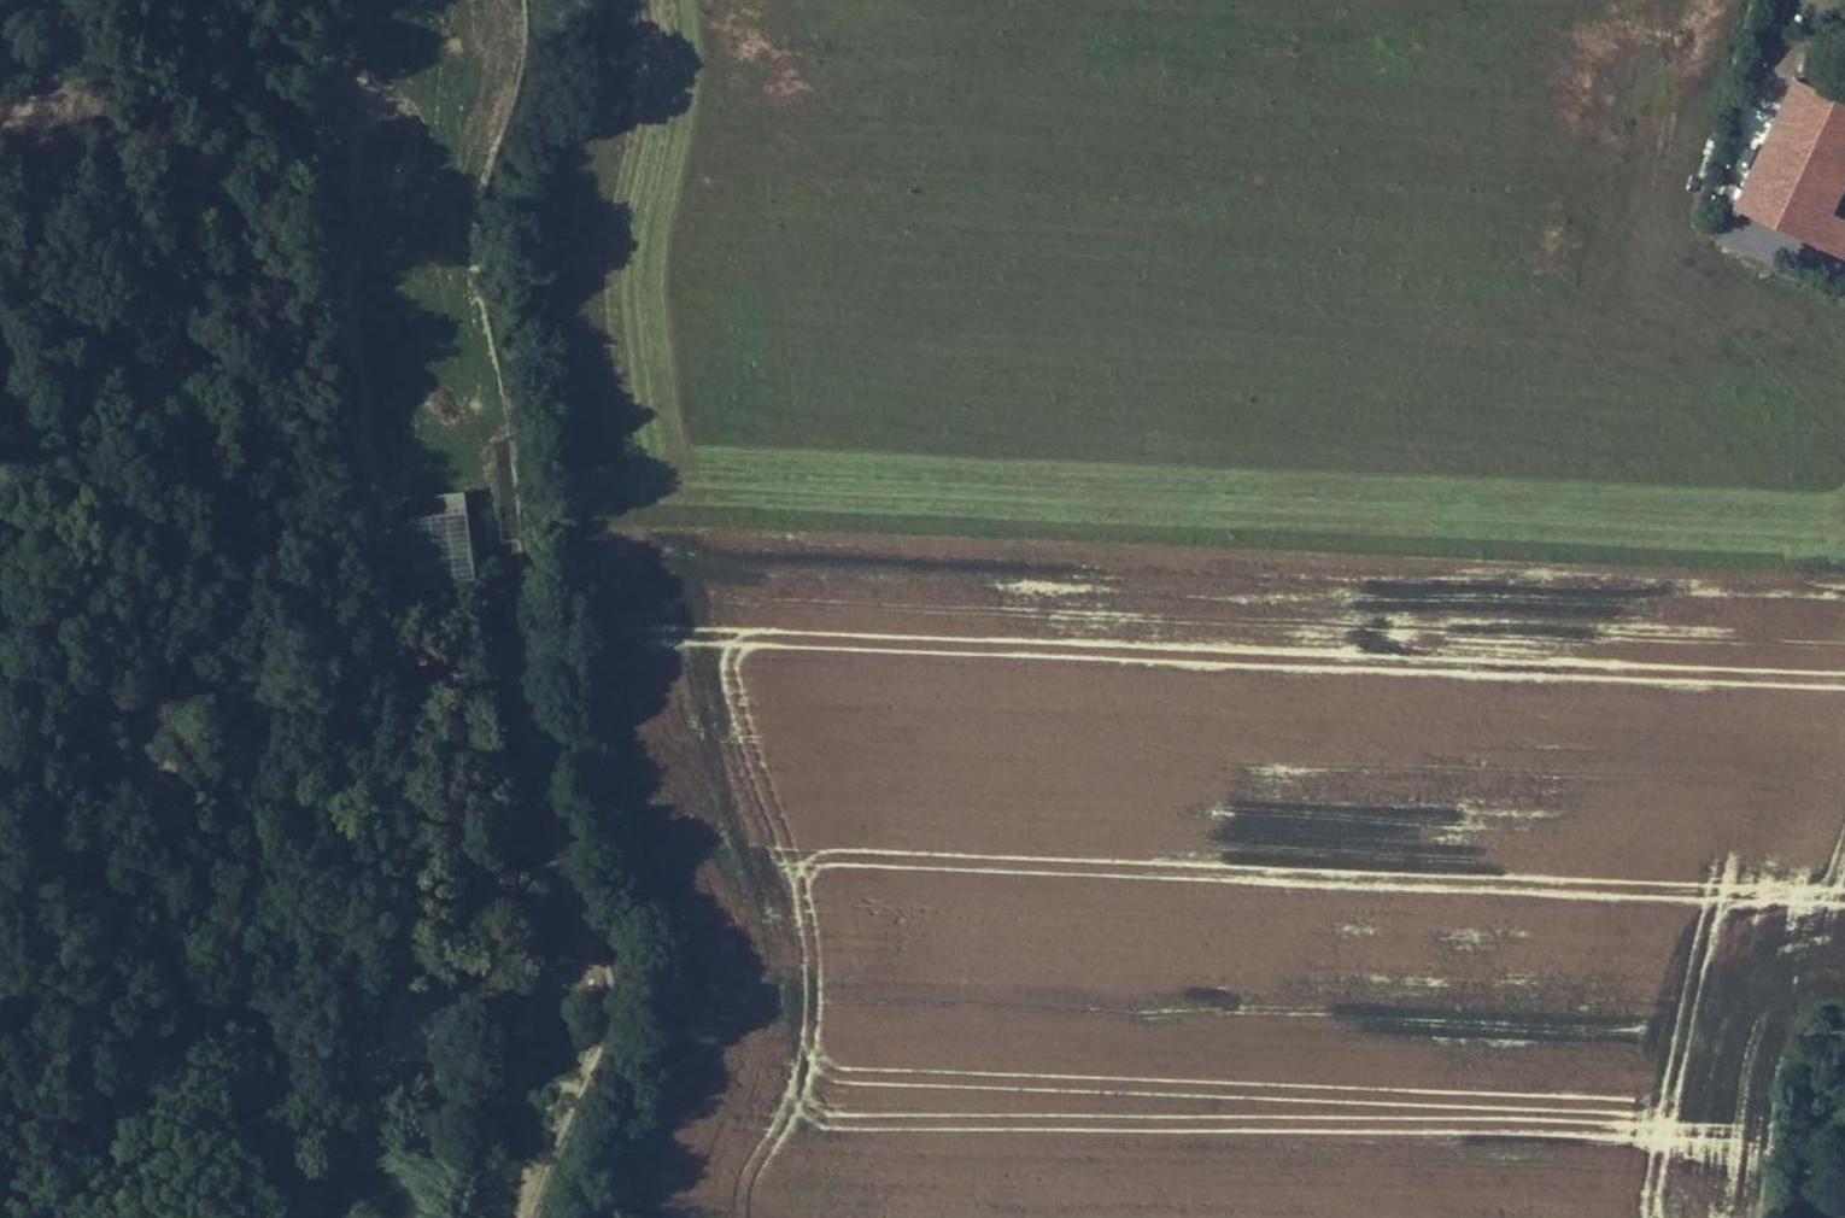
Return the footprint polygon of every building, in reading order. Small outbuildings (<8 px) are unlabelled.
[(1796,70),(1735,202),(1844,253),(1844,212),(1834,207),(1844,183),(1844,93),(1796,70)] [(465,491),(405,491),(406,572),(466,571),(465,491)]
